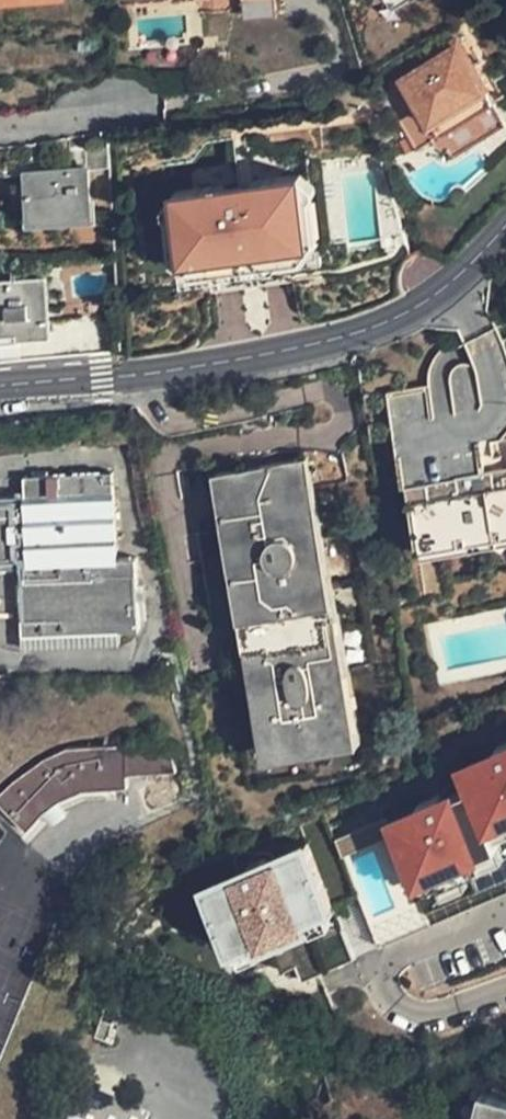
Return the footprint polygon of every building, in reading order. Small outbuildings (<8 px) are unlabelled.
[(231,34),(267,32),(264,0),(228,0),(231,34)] [(435,76),(410,92),(423,112),(447,151),(500,117),(491,106),(496,102),(477,73),(473,76),(460,56),(434,73),(435,76)] [(423,112),(410,92),(401,98),(413,118),(423,112)] [(447,151),(460,172),(505,142),(505,127),(500,117),(447,151)] [(90,214),(87,166),(26,171),(30,219),(90,214)] [(307,222),(315,215),(305,210),(304,199),(312,193),(303,189),(267,192),(255,207),(222,210),(207,198),(176,201),(167,206),(177,211),(178,222),(169,228),(179,236),(181,261),(190,272),(217,269),(220,273),(272,269),(276,264),(298,261),(308,248),(307,222)] [(305,210),(315,215),(312,193),(304,199),(305,210)] [(177,211),(167,206),(169,228),(178,222),(177,211)] [(320,276),(315,215),(307,222),(308,248),(298,261),(276,264),(272,269),(220,273),(217,269),(190,272),(181,261),(179,236),(169,228),(175,290),(320,276)] [(47,277),(0,282),(0,332),(20,330),(22,350),(52,347),(47,277)] [(390,402),(407,487),(409,486),(420,541),(505,523),(505,378),(495,380),(390,402)] [(358,730),(301,456),(213,474),(274,749),(302,743),(304,751),(331,745),(330,736),(358,730)] [(17,569),(20,605),(21,624),(22,636),(138,628),(135,559),(117,560),(111,474),(23,480),(24,497),(0,498),(0,570),(17,569)] [(420,541),(424,559),(505,543),(505,523),(420,541)] [(4,605),(8,596),(0,592),(0,613),(4,605)] [(4,605),(0,613),(0,624),(21,624),(20,605),(4,605)] [(475,760),(484,780),(452,795),(449,789),(427,799),(430,805),(390,823),(415,878),(439,868),(444,880),(468,869),(463,859),(482,852),(504,843),(501,835),(496,822),(505,818),(505,746),(475,760)] [(18,835),(38,812),(54,800),(84,787),(123,787),(125,775),(169,772),(164,751),(123,750),(65,753),(33,769),(14,784),(0,798),(0,822),(18,835)] [(501,835),(505,833),(505,818),(496,822),(501,835)] [(337,904),(310,838),(204,882),(232,948),(242,944),(247,955),(316,926),(311,915),(337,904)] [(482,852),(487,865),(505,857),(505,846),(504,843),(482,852)] [(439,868),(415,878),(420,891),(444,880),(439,868)] [(468,869),(444,880),(449,894),(473,883),(468,869)] [(121,1103),(137,1066),(81,1041),(46,1118),(156,1118),(121,1103)] [(491,1094),(486,1118),(505,1118),(505,1098),(491,1094)]
